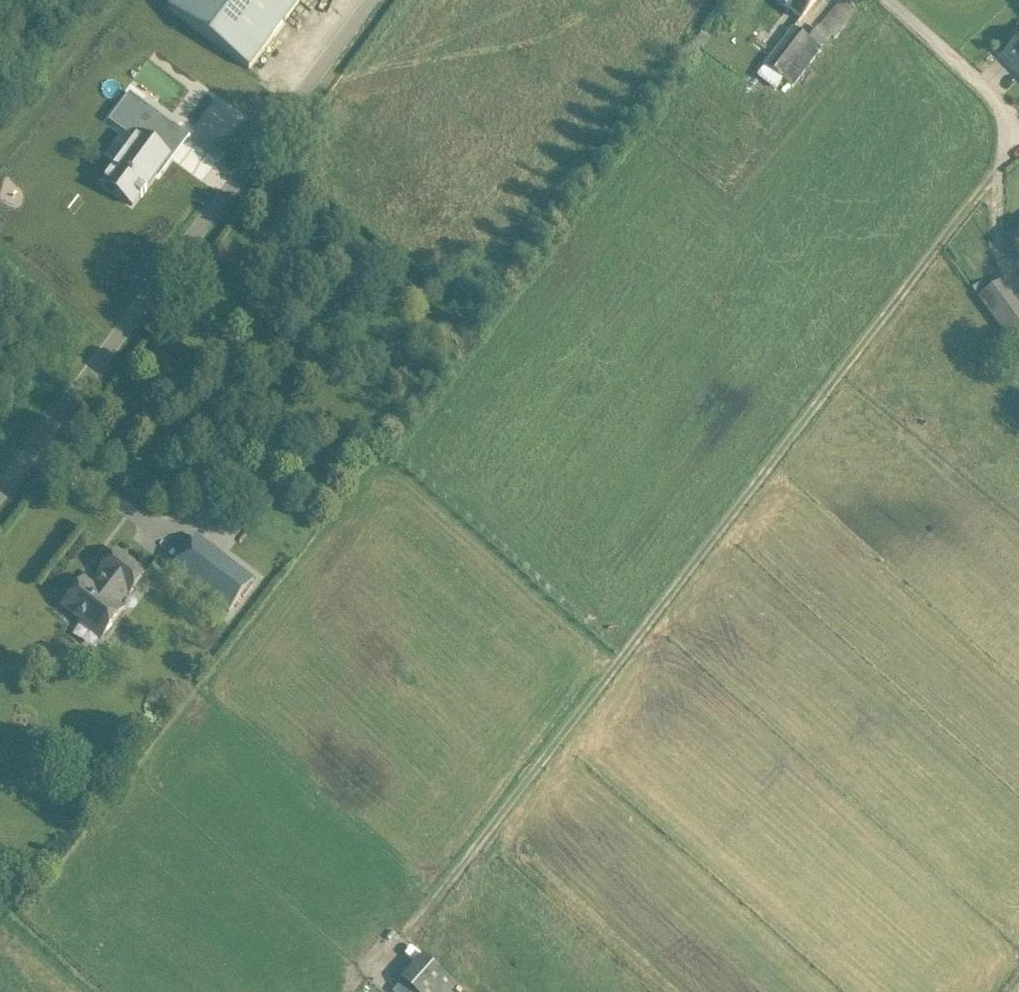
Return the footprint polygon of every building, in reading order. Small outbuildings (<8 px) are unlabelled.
[(249,69),(301,0),(175,0),(168,9),(249,69)] [(805,14),(816,0),(775,0),(801,20),(805,14)] [(793,29),(770,59),(765,65),(766,66),(782,78),(810,41),(793,29)] [(1018,71),(1018,42),(1005,56),(1018,71)] [(782,78),(766,66),(757,77),(776,91),(784,80),(782,78)] [(102,184),(130,205),(167,157),(151,145),(168,123),(145,106),(128,128),(138,136),(102,184)] [(1011,236),(1010,237),(1018,249),(1018,230),(1011,236)] [(1001,283),(979,298),(1013,344),(1018,339),(1018,299),(1005,280),(1001,283)] [(254,581),(197,537),(172,569),(229,613),(254,581)] [(130,594),(146,574),(116,551),(100,571),(104,575),(94,588),(84,580),(63,606),(85,623),(87,620),(104,633),(103,635),(104,635),(124,610),(118,606),(128,593),(130,594)] [(443,968),(421,949),(401,974),(422,991),(423,991),(443,968)]
